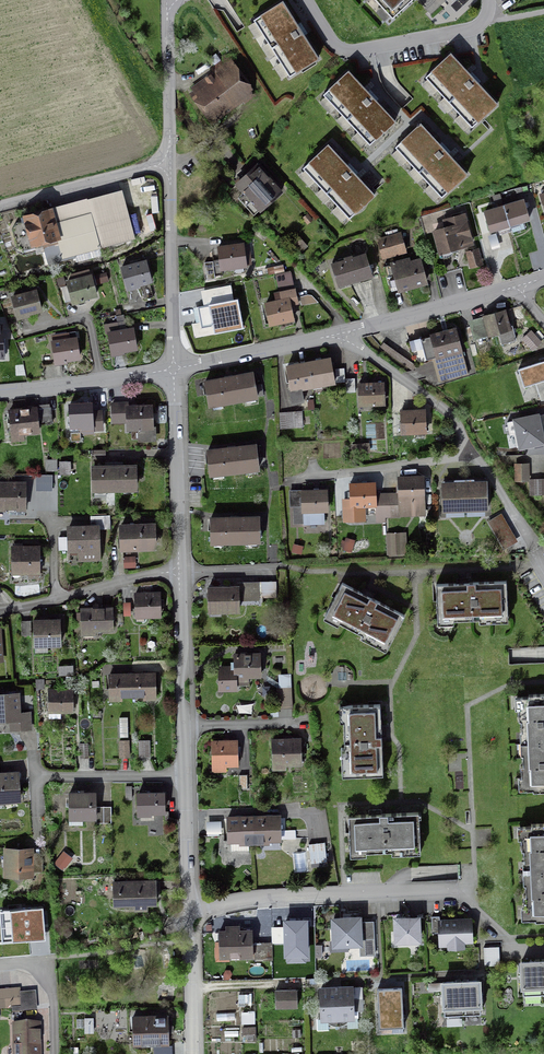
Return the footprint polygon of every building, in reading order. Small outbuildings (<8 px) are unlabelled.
[(391,22),(416,0),(371,0),(391,22)] [(298,27),(282,2),(253,19),(289,76),(317,58),(298,27)] [(214,73),(191,90),(212,117),(230,103),(259,82),(236,51),(211,70),(214,73)] [(474,80),(451,54),(424,79),(469,128),(496,104),(474,80)] [(368,94),(349,73),(324,96),(369,146),(394,123),(368,94)] [(441,147),(420,124),(394,147),(439,197),(465,174),(441,147)] [(348,167),(329,145),(302,170),(347,219),(374,195),(348,167)] [(260,211),(281,191),(258,165),(236,185),(260,211)] [(48,262),(62,258),(62,259),(74,256),(76,263),(101,257),(99,250),(133,241),(120,189),(49,208),(50,212),(57,238),(42,242),(48,262)] [(490,232),(509,226),(528,220),(524,205),(522,201),(503,207),(484,213),(487,222),(490,232)] [(42,242),(57,238),(50,212),(25,218),(26,221),(15,224),(12,230),(17,248),(23,251),(34,248),(33,244),(42,242)] [(434,232),(440,253),(471,245),(463,217),(450,220),(445,222),(447,229),(434,232)] [(499,246),(496,235),(489,238),(492,248),(499,246)] [(382,258),(404,252),(402,247),(399,236),(378,242),(382,258)] [(221,269),(234,267),(235,273),(243,272),(242,266),(248,266),(246,248),(242,249),(242,246),(218,249),(221,269)] [(471,263),(478,261),(475,251),(468,253),(471,263)] [(331,265),(338,287),(371,277),(364,255),(351,259),(351,257),(344,260),(344,261),(331,265)] [(396,280),(398,290),(425,283),(419,262),(407,265),(406,263),(406,261),(395,264),(395,262),(392,263),(392,265),(383,268),(387,282),(396,280)] [(206,280),(214,279),(212,262),(204,263),(206,280)] [(122,269),(127,290),(138,288),(137,285),(150,282),(145,263),(122,269)] [(284,272),(282,266),(266,269),(267,276),(284,272)] [(293,320),(289,306),(297,304),(290,274),(275,277),(278,293),(280,293),(281,302),(260,306),(264,325),(269,324),(269,325),(281,322),(282,328),(293,326),(292,320),(293,320)] [(95,296),(90,277),(67,283),(73,305),(83,302),(82,299),(95,296)] [(35,292),(12,298),(17,320),(28,317),(27,314),(40,311),(35,292)] [(208,310),(205,295),(191,297),(195,313),(208,310)] [(480,318),(481,321),(470,324),(475,340),(498,333),(501,345),(515,341),(511,327),(508,328),(503,311),(480,318)] [(200,340),(224,335),(220,315),(192,321),(196,340),(200,339),(200,340)] [(132,330),(118,333),(117,323),(103,325),(105,335),(108,334),(112,356),(122,354),(122,351),(135,349),(132,330)] [(460,351),(455,331),(405,343),(416,366),(427,363),(426,360),(432,359),(439,383),(467,375),(460,351)] [(56,342),(52,343),(55,365),(66,363),(65,361),(78,359),(75,339),(68,341),(67,335),(53,337),(53,338),(55,337),(56,342)] [(416,366),(383,342),(379,347),(412,371),(416,366)] [(41,359),(42,367),(52,366),(50,354),(40,356),(41,359)] [(334,383),(329,360),(320,362),(308,364),(298,366),(286,368),(290,390),(289,390),(291,404),(303,402),(300,389),(312,387),(334,383)] [(543,381),(543,361),(518,369),(524,387),(543,381)] [(335,371),(335,382),(344,381),(343,370),(335,371)] [(256,397),(252,374),(205,383),(209,406),(210,406),(212,411),(222,409),(221,404),(243,400),(244,405),(255,403),(254,398),(256,397)] [(346,392),(354,391),(354,381),(345,381),(346,392)] [(383,404),(382,385),(359,386),(359,383),(358,383),(360,405),(383,404)] [(466,406),(470,411),(477,407),(473,399),(469,401),(467,397),(461,401),(465,407),(466,406)] [(151,428),(150,407),(131,408),(131,404),(112,405),(112,423),(128,422),(128,429),(138,429),(140,431),(140,440),(153,440),(153,428),(151,428)] [(91,413),(91,405),(69,406),(69,417),(66,417),(67,425),(70,424),(70,427),(79,426),(79,430),(83,433),(92,433),(92,429),(101,429),(100,413),(91,413)] [(38,409),(40,425),(51,424),(49,408),(38,409)] [(11,435),(38,433),(35,409),(9,412),(11,435)] [(401,434),(425,432),(424,412),(408,413),(407,410),(401,411),(401,413),(400,413),(401,434)] [(301,412),(279,414),(280,429),(286,428),(286,429),(302,428),(301,412)] [(543,443),(537,416),(516,421),(522,448),(537,445),(543,443)] [(255,446),(207,452),(210,475),(212,475),(212,481),(223,479),(223,474),(245,471),(245,477),(256,475),(256,470),(257,469),(255,446)] [(59,475),(67,475),(67,463),(59,463),(59,475)] [(106,490),(114,490),(123,490),(123,496),(134,495),(134,467),(122,467),(121,464),(118,464),(113,464),(110,464),(105,464),(105,467),(93,468),(93,496),(106,496),(106,490)] [(526,481),(526,480),(526,465),(516,465),(516,481),(526,481)] [(52,492),(52,475),(37,475),(36,492),(52,492)] [(424,515),(422,478),(398,479),(399,494),(389,494),(390,516),(424,515)] [(529,480),(529,496),(543,495),(543,480),(529,480)] [(475,488),(464,488),(454,488),(450,488),(450,485),(442,485),(442,489),(439,489),(439,495),(442,495),(443,511),(465,510),(486,509),(485,483),(477,484),(477,487),(475,488)] [(5,484),(5,485),(0,485),(0,509),(9,509),(9,515),(24,515),(24,509),(25,509),(25,485),(13,485),(13,484),(5,484)] [(375,505),(374,485),(350,486),(350,500),(343,500),(344,519),(363,519),(363,506),(375,505)] [(326,511),(326,492),(301,493),(302,507),(293,507),(293,524),(323,523),(323,511),(326,511)] [(516,541),(502,515),(490,522),(504,548),(516,541)] [(97,530),(110,530),(109,516),(90,517),(90,528),(68,529),(69,551),(98,550),(97,530)] [(259,542),(258,518),(210,520),(211,543),(212,543),(213,548),(224,548),(223,543),(246,542),(246,548),(257,547),(257,542),(259,542)] [(153,526),(120,527),(121,550),(153,548),(153,526)] [(391,554),(399,554),(398,534),(390,535),(391,554)] [(38,578),(38,564),(38,549),(12,549),(12,573),(27,573),(28,578),(38,578)] [(465,584),(435,585),(437,622),(438,620),(453,620),(453,621),(479,620),(479,618),(506,617),(506,619),(507,619),(505,582),(465,584)] [(387,649),(404,616),(369,598),(342,583),(324,616),(325,617),(326,615),(339,622),(338,624),(361,636),(362,634),(387,647),(386,648),(387,649)] [(238,599),(258,599),(258,584),(237,585),(237,589),(207,589),(208,611),(210,611),(210,616),(219,616),(219,611),(238,611),(238,599)] [(159,595),(134,596),(135,616),(160,615),(159,595)] [(112,630),(111,609),(81,610),(81,613),(77,613),(77,621),(81,621),(81,631),(112,630)] [(59,620),(48,621),(48,617),(38,618),(38,621),(33,621),(35,652),(46,651),(46,645),(59,645),(59,620)] [(31,636),(30,622),(21,622),(21,636),(31,636)] [(250,677),(259,676),(259,656),(234,656),(234,669),(219,669),(219,690),(234,690),(234,677),(248,677),(248,680),(250,680),(250,677)] [(73,675),(72,667),(58,668),(59,676),(73,675)] [(142,676),(131,676),(129,676),(108,677),(109,697),(132,697),(155,696),(154,675),(146,676),(146,673),(144,673),(142,674),(142,676)] [(280,689),(281,705),(291,705),(290,688),(280,689)] [(59,711),(72,711),(72,691),(48,691),(48,718),(59,718),(59,711)] [(17,714),(16,695),(0,696),(0,722),(17,721),(18,730),(29,730),(28,714),(17,714)] [(528,696),(528,698),(519,698),(520,710),(518,710),(518,722),(520,722),(521,733),(524,733),(525,744),(525,756),(522,756),(522,767),(520,767),(521,779),(523,779),(524,791),(532,790),(532,792),(543,792),(543,695),(528,696)] [(380,733),(379,705),(342,707),(345,777),(382,775),(380,733)] [(127,718),(119,718),(119,738),(127,738),(127,718)] [(291,740),(282,740),(282,741),(271,742),(272,764),(300,764),(299,741),(291,741),(291,740)] [(128,741),(119,742),(119,758),(128,758),(128,741)] [(139,741),(139,758),(149,758),(148,741),(139,741)] [(212,765),(237,765),(236,742),(211,743),(212,765)] [(87,744),(79,744),(80,759),(88,758),(87,744)] [(0,775),(0,801),(19,800),(17,774),(0,775)] [(138,813),(163,812),(162,807),(166,807),(165,793),(138,794),(138,813)] [(95,794),(69,795),(69,825),(81,825),(81,818),(95,818),(95,824),(110,824),(110,807),(95,807),(95,794)] [(420,850),(418,813),(377,815),(348,816),(349,854),(350,854),(350,852),(365,851),(365,853),(391,852),(391,850),(419,849),(419,850),(420,850)] [(279,819),(279,817),(269,818),(253,818),(237,819),(227,819),(227,841),(231,841),(231,849),(233,851),(247,851),(247,844),(253,844),(260,843),(262,841),(293,840),(293,831),(285,831),(284,819),(279,819)] [(220,822),(206,822),(206,835),(221,834),(220,822)] [(527,874),(528,885),(525,885),(525,896),(523,896),(523,908),(526,908),(526,920),(535,920),(535,922),(543,921),(543,825),(530,825),(531,827),(522,827),(523,840),(520,840),(521,851),(523,851),(524,863),(527,862),(527,874)] [(326,862),(324,843),(308,845),(310,864),(326,862)] [(4,876),(31,876),(31,851),(4,851),(4,876)] [(49,870),(50,877),(60,877),(60,872),(56,873),(55,869),(49,870)] [(146,904),(155,903),(155,882),(113,883),(113,904),(135,904),(135,909),(146,909),(146,904)] [(372,922),(363,923),(363,927),(359,927),(358,918),(332,920),(333,933),(332,933),(332,942),(333,942),(334,946),(372,944),(372,939),(373,939),(372,922)] [(418,941),(417,919),(395,920),(396,942),(418,941)] [(470,941),(469,922),(439,923),(440,942),(448,942),(448,948),(462,948),(462,941),(470,941)] [(161,936),(159,927),(143,932),(145,941),(161,936)] [(219,945),(216,945),(216,960),(228,959),(228,957),(252,956),(251,955),(254,955),(254,961),(272,960),(271,943),(251,944),(251,932),(238,932),(238,928),(229,928),(229,932),(219,933),(219,945)] [(499,964),(498,956),(483,957),(484,965),(499,964)] [(540,962),(531,962),(521,963),(521,975),(520,975),(521,983),(522,983),(522,996),(540,995),(541,995),(543,994),(543,962),(540,962)] [(459,1015),(463,1015),(480,1014),(479,1002),(482,1001),(482,994),(479,994),(478,981),(466,982),(461,982),(457,982),(442,983),(443,996),(440,996),(440,1003),(443,1003),(443,1016),(459,1015)] [(389,988),(377,988),(379,1028),(404,1026),(401,987),(389,988)] [(321,1020),(324,1019),(326,1022),(329,1025),(333,1026),(337,1027),(341,1026),(344,1025),(347,1022),(350,1018),(352,1018),(351,1007),(353,1007),(353,999),(351,999),(351,988),(339,988),(335,989),(331,989),(320,989),(321,1001),(319,1001),(320,1008),(321,1008),(321,1020)] [(10,992),(7,992),(3,992),(0,992),(0,1009),(4,1009),(12,1008),(20,1007),(19,991),(15,991),(10,992)] [(296,1008),(296,991),(275,991),(275,1008),(296,1008)] [(149,1044),(167,1044),(167,1017),(132,1017),(133,1046),(134,1048),(136,1049),(149,1049),(149,1044)] [(92,1018),(84,1019),(84,1034),(92,1033),(92,1018)] [(38,1025),(13,1026),(14,1053),(39,1053),(38,1025)]
